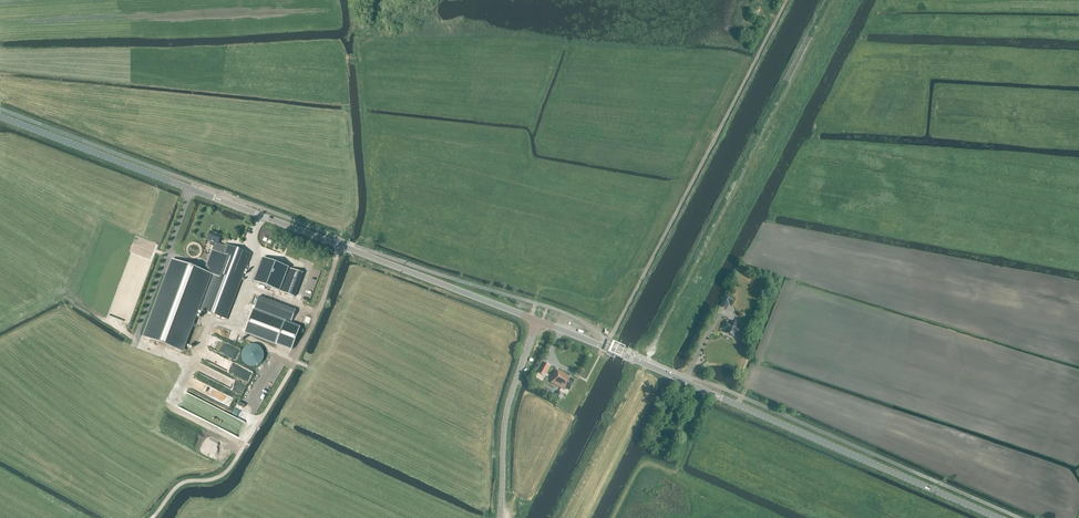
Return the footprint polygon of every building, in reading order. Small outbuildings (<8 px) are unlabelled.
[(213,246),(212,250),(213,251),(205,273),(173,261),(144,337),(182,351),(209,278),(210,274),(213,275),(212,280),(201,310),(227,319),(251,254),(225,244),(224,246),(218,244),(221,236),(210,232),(207,240),(212,242),(211,245),(213,246)] [(271,249),(273,242),(264,239),(262,245),(271,249)] [(289,268),(262,258),(253,282),(280,292),(289,268)] [(294,297),(303,273),(289,268),(280,292),(294,297)] [(732,306),(735,299),(725,295),(720,306),(727,310),(729,305),(732,306)] [(254,309),(291,323),(296,310),(259,297),(254,309)] [(245,332),(292,350),(300,328),(253,311),(245,332)] [(731,322),(727,320),(726,322),(723,328),(727,330),(726,333),(733,337),(735,334),(739,335),(741,329),(737,328),(739,325),(731,321),(731,322)] [(252,367),(254,367),(255,367),(256,366),(258,366),(259,365),(260,364),(261,363),(262,362),(262,360),(263,359),(263,358),(263,356),(263,355),(263,353),(262,352),(262,351),(261,350),(260,348),(259,347),(258,347),(257,346),(255,345),(254,345),(252,345),(251,345),(249,345),(247,346),(246,346),(245,347),(244,348),(243,349),(242,350),(241,352),(241,354),(241,357),(241,360),(243,363),(245,365),(247,366),(250,367),(251,367),(252,367)] [(545,377),(550,367),(543,363),(538,373),(545,377)] [(568,376),(558,370),(556,374),(555,374),(551,383),(564,390),(565,388),(569,391),(574,381),(567,377),(568,376)]
